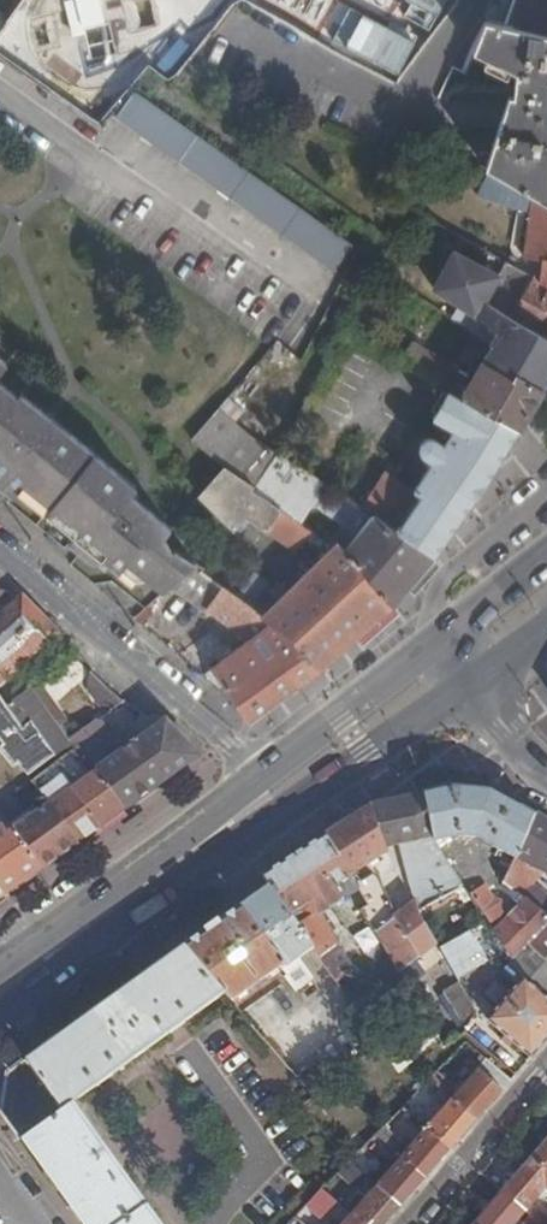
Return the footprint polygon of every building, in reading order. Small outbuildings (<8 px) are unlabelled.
[(34,54),(46,71),(63,84),(83,91),(104,91),(124,85),(141,73),(153,56),(160,36),(160,15),(155,0),(33,0),(28,15),(28,35),(34,54)] [(440,0),(403,0),(396,17),(427,31),(440,0)] [(486,19),(546,33),(546,0),(494,0),(486,19)] [(509,95),(487,167),(493,170),(546,199),(546,33),(486,19),(477,41),(473,50),(517,67),(515,81),(521,83),(519,97),(513,96),(509,95)] [(521,83),(515,81),(513,96),(519,97),(521,83)] [(126,101),(113,91),(89,120),(102,130),(112,118),(126,101)] [(331,274),(351,244),(157,108),(133,92),(126,101),(112,118),(207,185),(282,238),(331,274)] [(515,316),(546,333),(546,199),(493,170),(485,186),(537,203),(527,256),(546,260),(542,281),(534,277),(515,316)] [(420,297),(470,321),(493,273),(443,249),(420,297)] [(11,364),(0,355),(0,380),(11,364)] [(133,565),(163,591),(172,584),(197,563),(183,552),(177,554),(165,540),(174,530),(135,498),(141,490),(71,432),(26,396),(23,398),(0,380),(0,485),(16,498),(27,486),(128,570),(133,565)] [(417,493),(388,475),(366,509),(403,533),(435,556),(463,518),(495,472),(520,430),(448,389),(433,416),(461,433),(451,450),(435,440),(428,439),(424,441),(421,445),(421,451),(425,459),(435,465),(417,493)] [(228,469),(276,502),(313,529),(336,546),(343,548),(353,558),(365,569),(395,604),(414,582),(435,556),(403,533),(366,509),(282,454),(283,452),(238,422),(219,407),(196,441),(228,469)] [(249,517),(299,552),(313,529),(276,502),(228,469),(204,496),(235,529),(249,517)] [(336,546),(302,579),(355,638),(395,604),(365,569),(353,558),(343,548),(336,546)] [(197,563),(172,584),(182,592),(201,607),(202,604),(222,620),(240,595),(197,563)] [(240,595),(299,641),(320,667),(345,646),(293,588),(283,597),(270,582),(257,572),(240,595)] [(302,579),(293,588),(345,646),(355,638),(302,579)] [(282,653),(280,656),(300,681),(320,667),(299,641),(240,595),(222,620),(242,635),(251,628),(257,633),(282,653)] [(8,704),(31,687),(22,674),(61,635),(24,598),(0,617),(0,693),(8,704)] [(257,633),(251,628),(242,635),(249,641),(257,633)] [(249,641),(215,670),(234,695),(251,716),(300,681),(280,656),(282,653),(257,633),(249,641)] [(89,687),(106,710),(123,698),(101,678),(89,687)] [(24,726),(32,720),(56,754),(70,743),(31,687),(8,704),(24,726)] [(3,745),(0,747),(0,748),(14,766),(17,763),(28,776),(56,754),(32,720),(24,726),(8,704),(0,693),(0,741),(3,745)] [(93,720),(74,735),(82,759),(86,764),(93,775),(101,774),(125,806),(196,754),(161,718),(143,712),(141,715),(144,719),(137,725),(147,738),(127,753),(105,724),(93,720)] [(65,757),(55,764),(100,823),(125,806),(101,774),(93,775),(86,764),(75,772),(65,757)] [(21,789),(36,811),(65,849),(100,823),(55,764),(31,781),(21,789)] [(422,792),(437,855),(455,878),(467,871),(451,836),(458,834),(473,835),(514,855),(532,810),(496,789),(449,785),(422,792)] [(422,792),(399,797),(395,842),(398,841),(419,909),(459,884),(455,878),(437,855),(422,792)] [(376,803),(326,835),(353,878),(367,867),(370,871),(377,866),(375,862),(387,852),(387,845),(395,842),(399,797),(376,803)] [(504,881),(513,888),(528,902),(535,894),(529,886),(538,868),(546,872),(546,818),(532,810),(514,855),(504,881)] [(36,811),(14,828),(42,865),(65,849),(36,811)] [(10,888),(42,865),(14,828),(7,833),(0,824),(0,874),(10,888)] [(265,874),(270,884),(311,948),(329,975),(346,1000),(358,1016),(363,1022),(409,989),(399,973),(384,948),(357,967),(341,944),(342,943),(328,919),(347,905),(345,903),(362,891),(353,878),(326,835),(299,852),(265,874)] [(4,893),(10,888),(0,874),(0,887),(4,893)] [(462,888),(487,921),(514,956),(525,942),(545,958),(546,955),(546,918),(528,902),(513,888),(501,900),(486,892),(479,885),(474,888),(470,883),(462,888)] [(311,948),(270,884),(181,947),(223,997),(228,1003),(276,967),(281,971),(311,948)] [(365,916),(384,948),(399,973),(439,949),(437,946),(422,919),(421,915),(399,930),(382,904),(365,916)] [(469,930),(437,946),(439,949),(454,977),(486,959),(469,930)] [(525,942),(514,956),(501,972),(519,987),(524,979),(546,997),(546,955),(545,958),(525,942)] [(22,1139),(84,1223),(160,1223),(111,1151),(110,1153),(74,1101),(98,1084),(100,1086),(137,1057),(223,997),(181,947),(6,1074),(1,1106),(24,1138),(22,1139)] [(488,1020),(530,1055),(546,1036),(546,997),(524,979),(519,987),(488,1020)] [(437,991),(439,996),(459,1031),(468,1015),(449,983),(437,991)] [(439,996),(420,1008),(438,1035),(443,1045),(461,1034),(459,1031),(439,996)] [(377,1041),(363,1022),(358,1016),(285,1075),(305,1099),(377,1041)] [(429,1078),(436,1084),(451,1097),(475,1117),(509,1079),(498,1068),(485,1058),(457,1090),(442,1078),(441,1079),(434,1073),(429,1078)] [(504,1061),(498,1068),(509,1079),(516,1071),(504,1061)] [(425,1082),(432,1089),(436,1084),(429,1078),(425,1082)] [(402,1105),(412,1114),(426,1125),(451,1146),(475,1117),(451,1097),(431,1119),(417,1108),(423,1100),(414,1093),(402,1105)] [(376,1132),(383,1138),(401,1154),(425,1175),(451,1146),(426,1125),(408,1147),(394,1135),(412,1114),(402,1105),(376,1132)] [(371,1137),(378,1143),(383,1138),(376,1132),(371,1137)] [(530,1155),(546,1170),(546,1135),(530,1155)] [(425,1175),(401,1154),(376,1182),(400,1203),(425,1175)] [(530,1155),(500,1189),(524,1210),(537,1195),(542,1199),(546,1193),(546,1170),(530,1155)] [(327,1182),(322,1187),(330,1194),(335,1189),(327,1182)] [(376,1182),(351,1211),(365,1223),(383,1223),(400,1203),(376,1182)] [(317,1192),(326,1199),(330,1194),(322,1187),(317,1192)] [(500,1189),(471,1223),(472,1223),(512,1223),(524,1210),(500,1189)] [(351,1211),(339,1223),(365,1223),(351,1211)] [(294,1223),(303,1223),(305,1222),(296,1213),(290,1220),(294,1223)]
